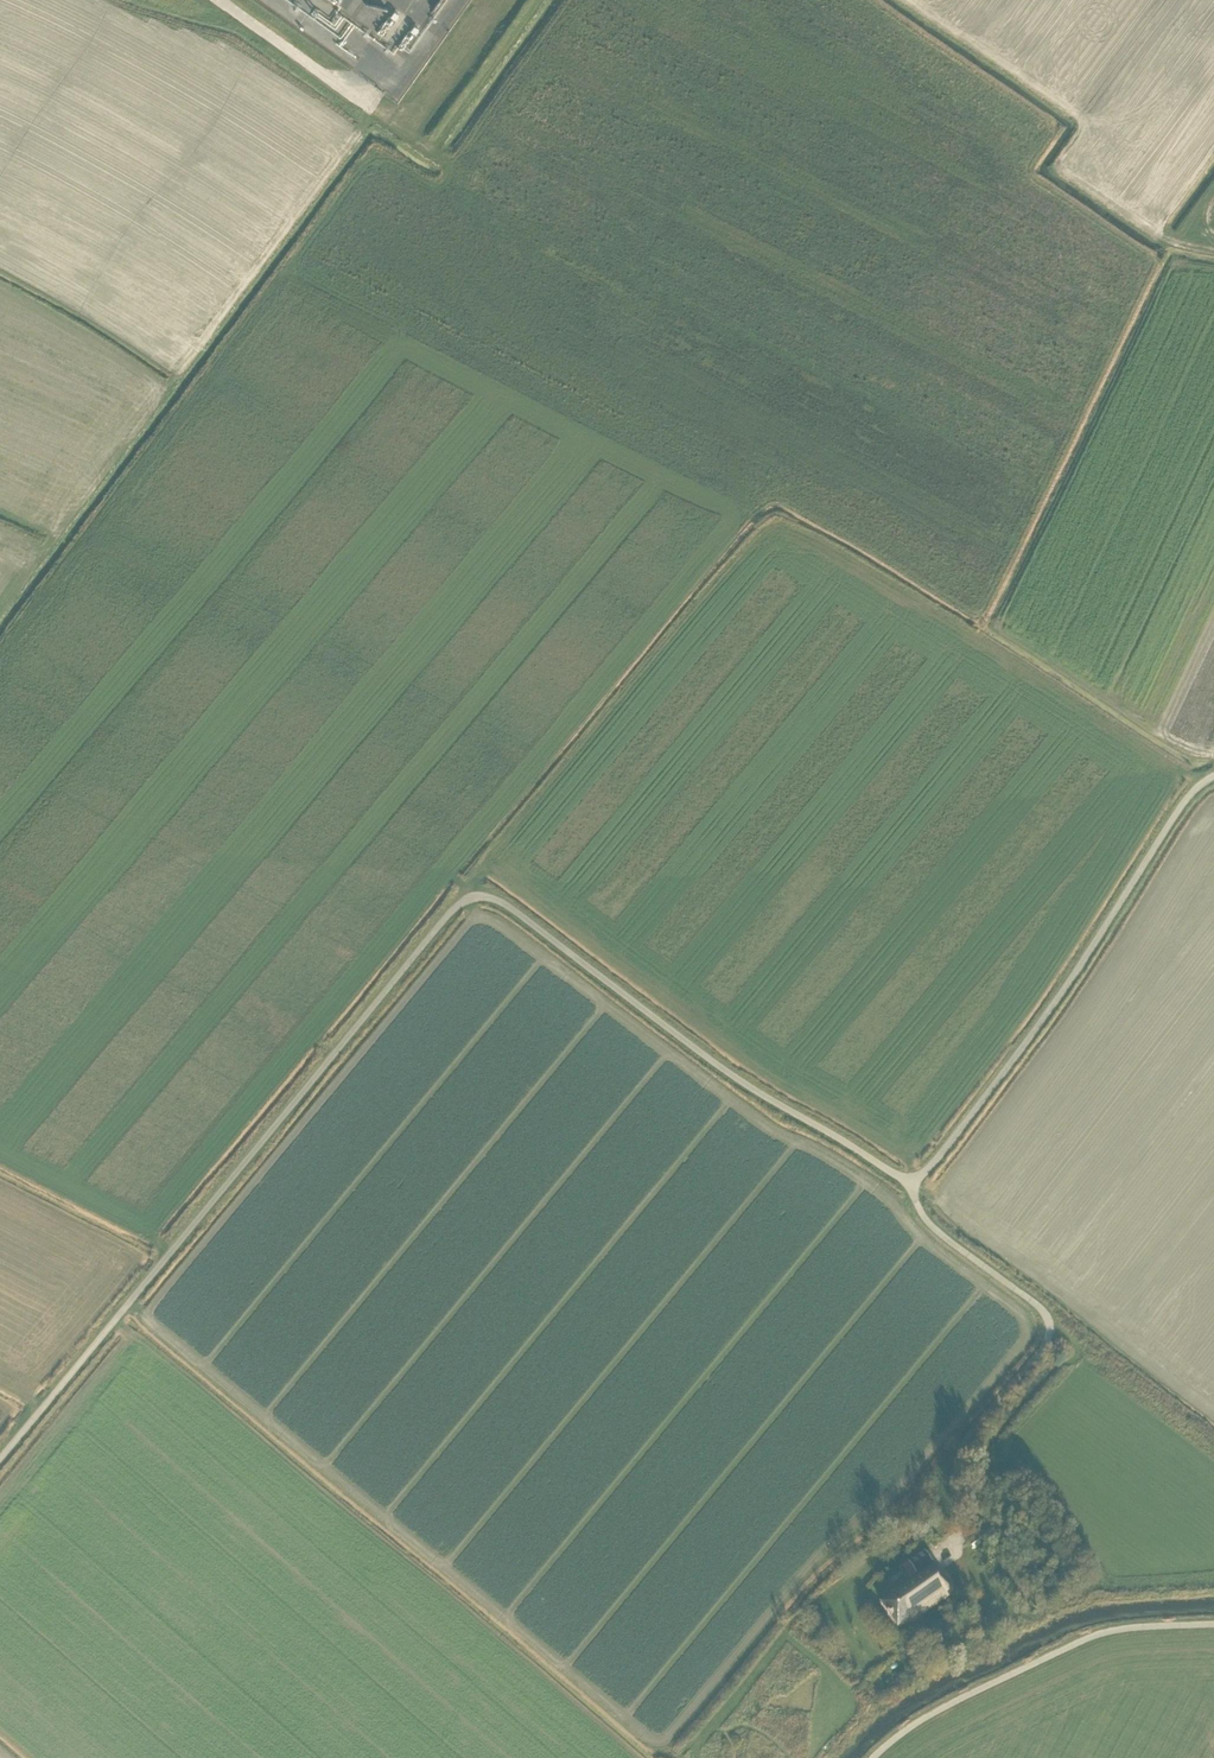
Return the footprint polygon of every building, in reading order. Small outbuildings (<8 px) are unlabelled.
[(908,1563),(916,1574),(890,1592),(892,1595),(880,1603),(898,1629),(910,1620),(911,1621),(953,1593),(937,1569),(924,1552),(908,1563)]
